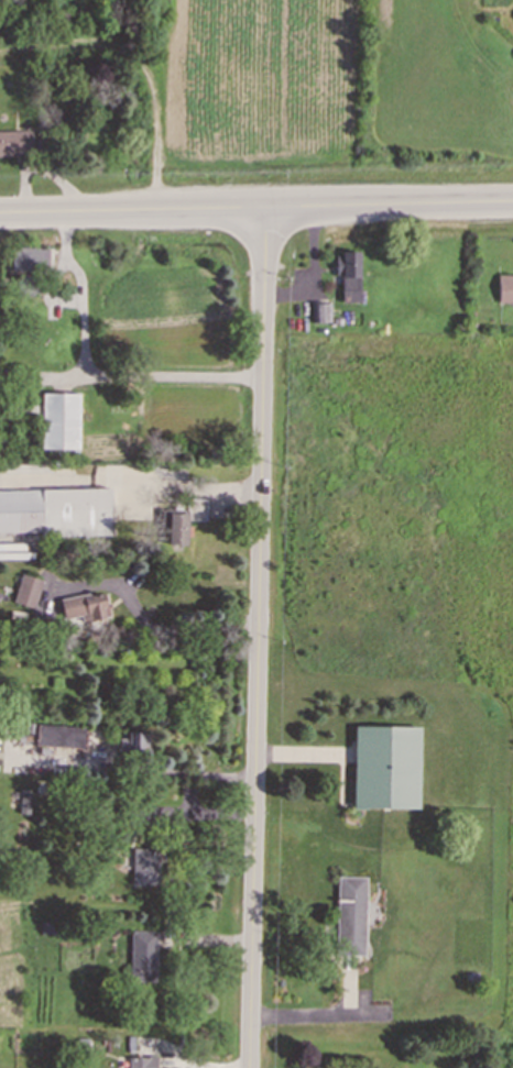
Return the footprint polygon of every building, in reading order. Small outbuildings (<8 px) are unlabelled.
[(0,130),(0,156),(30,155),(30,130),(0,130)] [(47,269),(47,245),(9,246),(10,271),(47,269)] [(340,275),(341,300),(359,300),(359,252),(335,252),(335,275),(340,275)] [(496,275),(498,301),(512,301),(512,274),(496,275)] [(330,322),(329,302),(312,304),(312,322),(330,322)] [(79,393),(41,393),(40,449),(78,449),(79,393)] [(110,532),(109,487),(0,490),(0,535),(110,532)] [(186,511),(160,510),(159,527),(167,527),(166,543),(186,544),(186,511)] [(41,579),(20,573),(12,602),(34,607),(41,579)] [(63,618),(79,615),(81,620),(109,615),(103,590),(59,599),(63,618)] [(85,748),(85,726),(35,725),(35,746),(85,748)] [(351,806),(417,807),(418,726),(352,726),(351,806)] [(127,738),(118,738),(118,756),(149,757),(150,731),(127,731),(127,738)] [(29,813),(30,792),(19,792),(19,813),(29,813)] [(156,883),(157,848),(132,848),(131,883),(156,883)] [(364,877),(336,876),(335,955),(363,955),(364,877)] [(155,931),(130,931),(130,981),(154,981),(155,931)] [(156,1057),(128,1056),(127,1067),(156,1067),(156,1057)]
